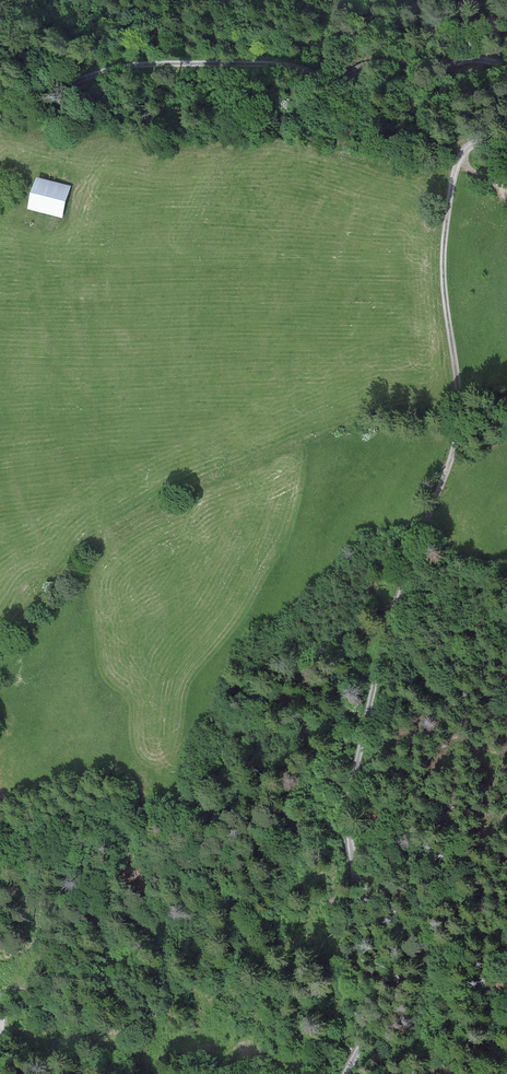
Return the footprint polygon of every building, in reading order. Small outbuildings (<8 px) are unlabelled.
[(69,185),(35,176),(27,208),(61,217),(69,185)]
